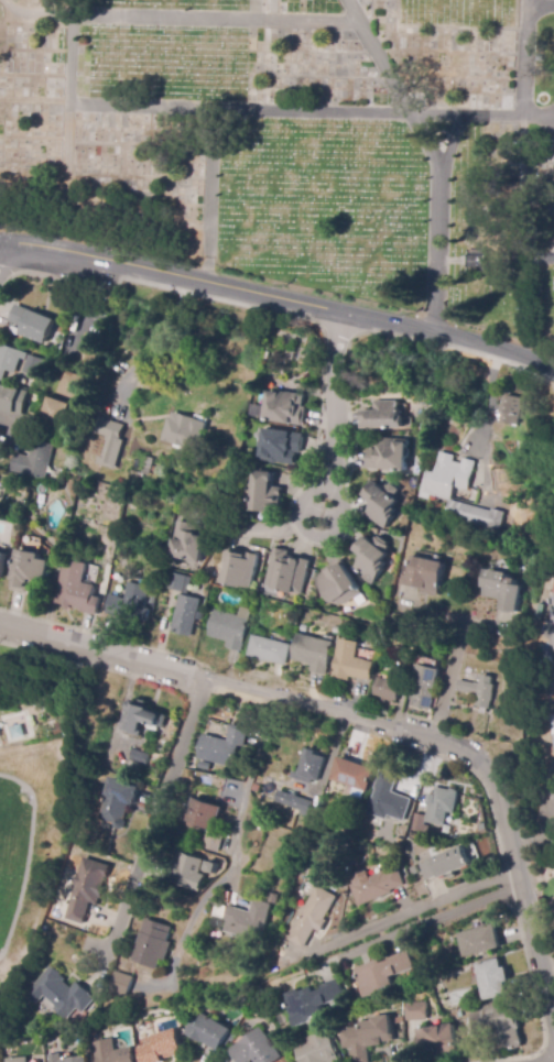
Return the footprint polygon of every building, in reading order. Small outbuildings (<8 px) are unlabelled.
[(486,273),(468,273),(468,266),(463,266),(463,258),(468,258),(468,251),(486,251),(486,273)] [(46,344),(21,335),(23,328),(9,322),(17,305),(31,311),(31,310),(56,320),(46,344)] [(91,371),(75,366),(86,333),(102,338),(91,371)] [(2,382),(0,381),(0,344),(23,352),(15,374),(7,371),(2,382)] [(39,379),(23,373),(29,355),(45,361),(42,372),(41,372),(39,379)] [(80,401),(59,393),(67,371),(88,379),(80,401)] [(31,388),(17,384),(20,376),(33,381),(31,388)] [(22,416),(0,411),(0,385),(29,392),(22,416)] [(267,420),(271,392),(282,393),(282,392),(306,395),(304,406),(307,406),(304,426),(293,424),(293,425),(267,420)] [(517,426),(501,423),(503,414),(501,413),(506,395),(523,399),(517,426)] [(64,426),(42,418),(50,397),(70,405),(64,426)] [(404,429),(363,429),(363,412),(374,412),(374,402),(398,402),(400,405),(400,412),(402,412),(402,417),(404,417),(404,429)] [(195,447),(178,441),(177,444),(174,442),(175,441),(164,437),(171,419),(173,420),(174,416),(181,418),(182,416),(194,420),(192,426),(202,429),(195,447)] [(112,466),(100,461),(108,438),(95,434),(100,418),(124,426),(112,466)] [(295,466),(278,463),(276,464),(271,463),(270,462),(260,460),(262,451),(260,451),(258,449),(259,444),(261,441),(263,442),(265,429),(304,435),(301,453),(293,452),(293,453),(296,455),(295,466)] [(493,434),(506,435),(506,449),(492,448),(493,434)] [(406,472),(367,469),(367,466),(368,453),(368,450),(378,450),(379,438),(409,441),(406,472)] [(45,480),(13,471),(18,455),(29,458),(33,440),(54,446),(45,480)] [(499,533),(444,518),(448,501),(430,496),(428,500),(417,497),(424,471),(434,473),(438,452),(454,456),(452,462),(460,464),(463,459),(475,462),(467,491),(453,488),(449,501),(491,512),(491,510),(503,513),(499,533)] [(146,456),(154,458),(150,474),(142,472),(146,456)] [(271,513),(252,512),(253,502),(246,502),(247,488),(254,489),(256,472),(274,473),(273,481),(274,481),(274,488),(282,489),(282,496),(281,496),(280,512),(271,512),(271,513)] [(385,529),(367,515),(374,506),(361,495),(372,480),(384,490),(388,485),(389,486),(391,484),(400,491),(394,497),(400,501),(394,507),(397,510),(393,514),(397,516),(385,529)] [(202,563),(172,557),(180,522),(193,524),(193,525),(199,527),(198,533),(213,535),(209,551),(206,554),(204,552),(202,563)] [(373,584),(362,577),(363,576),(356,569),(361,562),(358,560),(361,555),(356,550),(367,537),(373,543),(378,538),(379,538),(380,537),(389,544),(388,545),(390,547),(388,549),(389,549),(387,552),(390,555),(384,561),(387,563),(383,568),(385,570),(373,584)] [(302,595),(294,593),(293,594),(273,589),(273,588),(265,585),(275,548),(290,552),(289,557),(295,558),(294,559),(301,560),(302,559),(311,561),(302,595)] [(251,589),(243,588),(242,589),(222,583),(230,550),(231,551),(232,549),(260,556),(251,589)] [(28,594),(10,590),(19,550),(42,555),(41,560),(50,561),(44,585),(31,583),(28,594)] [(438,596),(421,593),(422,590),(401,585),(405,565),(413,567),(415,557),(445,563),(438,596)] [(97,616),(80,612),(82,611),(70,607),(69,611),(63,609),(64,605),(55,603),(65,559),(87,565),(83,583),(95,585),(93,596),(101,599),(97,616)] [(340,605),(335,603),(332,599),(328,601),(324,593),(326,591),(321,581),(332,574),(328,570),(341,561),(357,588),(358,587),(360,590),(359,591),(361,594),(346,603),(346,602),(340,605)] [(511,614),(507,613),(504,611),(501,610),(503,600),(484,598),(487,570),(509,573),(508,579),(517,580),(517,585),(523,587),(519,613),(514,613),(511,614)] [(192,637),(174,633),(175,629),(172,629),(177,610),(174,609),(175,603),(178,604),(181,595),(182,595),(183,593),(166,589),(171,573),(187,577),(187,578),(191,579),(186,596),(200,600),(192,637)] [(146,623),(105,614),(109,595),(120,598),(120,599),(126,600),(129,582),(150,588),(145,609),(150,610),(146,623)] [(242,652),(227,648),(229,642),(209,636),(216,610),(235,615),(242,607),(252,611),(242,652)] [(327,676),(311,671),(313,665),(293,660),(300,634),(335,643),(328,668),(327,676)] [(286,667),(265,661),(264,664),(259,661),(260,659),(248,657),(253,635),(292,645),(286,667)] [(371,681),(350,677),(349,681),(334,678),(341,639),(360,643),(357,659),(358,659),(359,658),(366,660),(376,663),(371,681)] [(410,681),(400,679),(404,664),(414,666),(410,681)] [(431,710),(412,705),(417,685),(414,683),(419,665),(442,670),(437,690),(435,690),(431,710)] [(490,710),(476,707),(478,696),(457,690),(459,680),(480,686),(482,676),(493,678),(492,685),(496,686),(493,693),(495,693),(492,702),(491,702),(490,710)] [(397,703),(374,698),(380,678),(402,683),(397,703)] [(139,737),(120,731),(126,715),(127,715),(129,709),(129,708),(130,703),(133,701),(138,702),(138,704),(140,700),(148,702),(145,708),(149,709),(149,710),(163,714),(159,727),(144,723),(139,737)] [(11,726),(22,723),(25,735),(14,737),(11,726)] [(233,768),(198,759),(204,735),(228,741),(231,725),(249,730),(245,748),(238,746),(233,768)] [(312,786),(292,778),(294,773),(298,774),(307,748),(316,752),(315,755),(326,758),(317,782),(315,781),(312,786)] [(144,767),(129,762),(133,749),(149,755),(144,767)] [(362,800),(352,797),(355,788),(332,780),(339,757),(376,769),(368,792),(366,792),(362,800)] [(413,799),(404,820),(389,814),(387,820),(368,812),(370,807),(378,786),(383,771),(398,777),(392,791),(413,799)] [(122,828),(99,820),(107,796),(106,796),(111,778),(141,787),(134,806),(130,804),(122,828)] [(258,793),(251,791),(253,785),(260,787),(258,793)] [(428,834),(412,831),(416,813),(427,815),(431,797),(435,797),(436,788),(450,790),(452,789),(457,790),(457,791),(460,792),(455,813),(448,812),(445,826),(426,822),(425,825),(430,826),(428,834)] [(307,818),(298,814),(300,811),(275,803),(280,791),(293,795),(293,793),(296,795),(295,797),(313,802),(307,818)] [(215,831),(198,825),(196,831),(187,828),(189,822),(187,821),(195,798),(222,808),(215,831)] [(476,832),(472,828),(479,823),(482,829),(476,832)] [(218,853),(203,847),(209,830),(225,835),(218,853)] [(425,882),(419,866),(433,861),(432,860),(465,846),(472,865),(439,878),(439,876),(425,882)] [(198,894),(171,882),(177,864),(180,865),(184,853),(205,862),(199,874),(206,876),(198,894)] [(84,926),(65,919),(84,858),(111,867),(108,878),(106,878),(105,883),(104,887),(106,887),(101,899),(99,898),(97,906),(90,904),(87,913),(84,926)] [(216,875),(206,872),(209,862),(219,865),(216,875)] [(358,907),(349,886),(352,885),(350,880),(352,880),(351,877),(354,876),(352,875),(362,872),(366,872),(368,878),(383,872),(384,874),(398,868),(404,886),(391,890),(392,894),(358,907)] [(304,949),(287,940),(317,886),(337,897),(325,920),(327,921),(321,933),(315,930),(304,949)] [(275,905),(268,902),(270,893),(279,896),(275,905)] [(260,943),(222,932),(226,920),(225,920),(228,906),(235,908),(250,912),(253,899),(271,905),(260,943)] [(222,920),(211,917),(216,904),(226,908),(222,920)] [(157,970),(132,961),(146,919),(172,928),(167,942),(172,943),(165,961),(161,960),(157,970)] [(457,932),(493,923),(499,948),(463,956),(457,932)] [(367,998),(355,971),(379,960),(381,964),(391,960),(390,957),(406,951),(414,968),(392,977),(395,986),(367,998)] [(485,1001),(476,965),(500,959),(502,968),(507,967),(510,982),(506,983),(509,996),(485,1001)] [(68,1020),(55,1009),(56,1007),(44,996),(36,1005),(25,996),(51,965),(61,973),(59,975),(65,979),(64,982),(72,988),(77,982),(91,994),(90,995),(96,999),(85,1014),(78,1009),(68,1020)] [(128,997),(109,990),(116,972),(134,978),(128,997)] [(296,1028),(283,996),(297,989),(298,993),(309,988),(313,994),(321,990),(319,987),(337,979),(344,997),(321,1007),(325,1016),(296,1028)] [(508,1051),(507,1048),(501,1049),(498,1033),(477,1038),(476,1033),(474,1033),(472,1028),(474,1028),(470,1012),(474,1011),(474,1009),(508,1001),(510,1012),(514,1011),(517,1021),(519,1021),(520,1029),(519,1030),(520,1037),(521,1037),(523,1045),(522,1045),(522,1048),(508,1051)] [(405,1021),(405,1004),(426,1003),(426,1020),(405,1021)] [(218,1052),(203,1043),(202,1043),(185,1034),(197,1011),(230,1030),(229,1031),(232,1033),(225,1047),(222,1045),(218,1052)] [(352,1061),(349,1061),(348,1049),(343,1049),(340,1031),(346,1031),(345,1029),(361,1027),(360,1022),(372,1021),(372,1018),(390,1016),(393,1041),(382,1042),(382,1045),(368,1048),(370,1061),(352,1061)] [(434,1056),(434,1052),(422,1054),(419,1037),(420,1037),(419,1030),(442,1027),(442,1026),(454,1025),(456,1041),(457,1052),(447,1053),(447,1054),(434,1056)] [(162,1058),(163,1061),(142,1061),(138,1047),(141,1045),(138,1036),(152,1032),(153,1034),(175,1028),(182,1052),(162,1058)] [(281,1058),(275,1061),(250,1061),(235,1061),(227,1051),(258,1028),(281,1058)] [(339,1054),(342,1061),(298,1061),(293,1049),(307,1043),(305,1039),(327,1030),(329,1038),(328,1038),(329,1040),(330,1039),(334,1049),(336,1048),(338,1052),(336,1053),(337,1054),(339,1054)] [(131,1048),(134,1061),(95,1061),(91,1043),(111,1039),(113,1051),(131,1048)] [(60,1058),(59,1053),(47,1055),(48,1061),(87,1061),(86,1056),(60,1058)]
